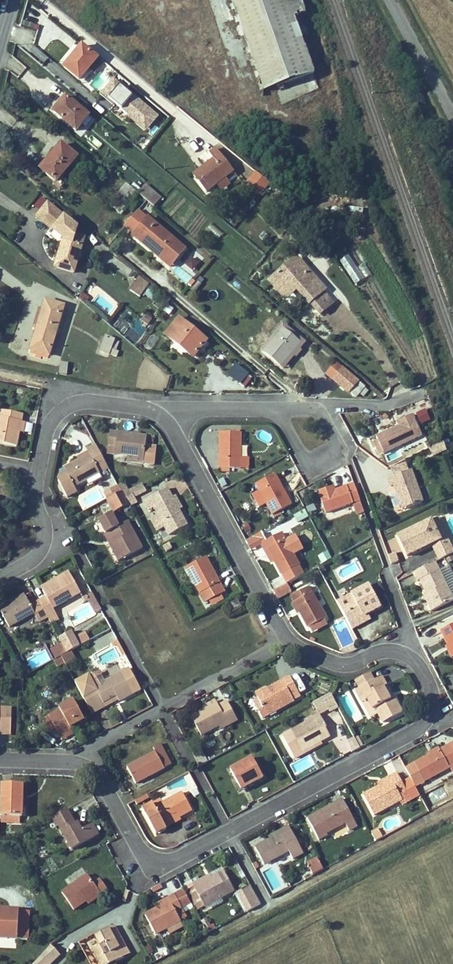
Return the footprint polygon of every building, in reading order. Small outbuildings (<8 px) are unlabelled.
[(294,16),(288,0),(232,0),(244,34),(294,16)] [(301,0),(288,0),(294,16),(305,12),(301,0)] [(294,16),(302,38),(313,34),(305,12),(294,16)] [(314,73),(302,38),(294,16),(244,34),(253,59),(277,69),(282,84),(314,73)] [(80,81),(98,59),(83,45),(74,56),(75,57),(65,68),(80,81)] [(99,58),(90,69),(95,73),(103,62),(99,58)] [(277,69),(253,59),(264,91),(282,84),(277,69)] [(120,83),(107,98),(146,131),(159,115),(120,83)] [(76,130),(89,115),(66,96),(53,112),(76,130)] [(141,137),(137,145),(144,149),(148,141),(141,137)] [(56,182),(77,157),(62,144),(50,157),(52,158),(42,169),(56,182)] [(233,171),(216,148),(209,153),(215,160),(207,167),(206,165),(194,175),(207,192),(217,184),(225,177),(233,171)] [(270,182),(256,171),(247,182),(261,193),(270,182)] [(230,183),(225,177),(217,184),(222,189),(230,183)] [(139,193),(127,183),(109,204),(121,214),(139,193)] [(147,200),(154,206),(161,197),(146,184),(139,193),(147,200)] [(49,203),(38,217),(64,239),(66,232),(75,235),(78,228),(49,203)] [(133,235),(164,262),(167,258),(173,263),(185,248),(148,217),(133,235)] [(74,273),(85,238),(75,235),(66,232),(64,239),(56,267),(74,273)] [(108,252),(103,259),(126,276),(131,269),(108,252)] [(348,254),(340,260),(355,284),(364,278),(348,254)] [(194,270),(200,263),(191,255),(185,263),(194,270)] [(284,267),(289,272),(301,261),(297,256),(284,267)] [(170,267),(173,263),(167,258),(164,262),(170,267)] [(197,270),(184,265),(186,262),(178,259),(171,276),(191,284),(197,270)] [(284,267),(272,278),(278,286),(281,288),(284,289),(288,289),(292,289),(295,288),(297,287),(298,288),(320,314),(333,303),(323,291),(326,289),(301,261),(289,272),(284,267)] [(272,278),(269,280),(286,299),(298,288),(297,287),(295,288),(292,289),(288,289),(284,289),(281,288),(278,286),(272,278)] [(142,293),(147,287),(136,279),(132,285),(142,293)] [(197,280),(190,288),(194,291),(201,284),(197,280)] [(49,355),(64,306),(46,300),(31,350),(49,355)] [(116,318),(125,326),(134,316),(125,308),(116,318)] [(193,357),(207,340),(179,317),(165,334),(193,357)] [(283,367),(305,342),(284,324),(262,349),(265,352),(284,329),(300,342),(280,365),(283,367)] [(300,342),(284,329),(265,352),(280,365),(300,342)] [(100,350),(110,354),(112,349),(115,340),(106,336),(100,350)] [(61,361),(58,373),(66,375),(69,362),(61,361)] [(350,391),(356,396),(365,386),(337,363),(327,374),(349,393),(350,391)] [(247,377),(248,375),(236,364),(228,374),(244,387),(250,380),(247,377)] [(17,446),(19,432),(17,432),(19,422),(21,422),(23,414),(1,410),(0,416),(0,443),(17,446)] [(376,436),(384,452),(422,435),(413,414),(402,419),(404,424),(399,426),(376,436)] [(107,453),(128,456),(144,458),(145,446),(147,437),(110,432),(107,453)] [(219,468),(221,468),(230,468),(241,468),(241,457),(241,432),(219,432),(219,468)] [(436,454),(444,450),(440,443),(432,447),(436,454)] [(76,492),(74,487),(99,473),(96,468),(105,463),(96,445),(87,450),(88,452),(89,454),(78,461),(63,469),(65,473),(59,476),(57,482),(66,498),(76,492)] [(156,447),(145,446),(144,458),(128,456),(127,461),(153,465),(156,447)] [(77,458),(78,461),(89,454),(88,452),(77,458)] [(96,468),(99,473),(108,468),(105,463),(96,468)] [(423,502),(412,470),(388,478),(391,486),(394,485),(402,509),(423,502)] [(292,504),(275,473),(256,484),(273,514),(280,510),(292,504)] [(121,491),(125,498),(131,495),(124,482),(118,485),(121,491)] [(330,492),(328,488),(318,491),(325,513),(353,503),(357,515),(364,512),(363,507),(360,500),(354,483),(335,490),(330,492)] [(113,495),(121,491),(118,485),(104,493),(107,499),(113,495)] [(133,494),(134,496),(146,490),(145,487),(133,494)] [(169,535),(187,525),(179,510),(172,497),(167,488),(144,501),(149,510),(154,507),(158,515),(165,527),(169,535)] [(121,491),(113,495),(107,499),(114,512),(128,505),(125,500),(125,498),(121,491)] [(137,502),(134,496),(133,494),(131,495),(125,498),(125,500),(128,505),(129,506),(137,502)] [(175,495),(172,497),(179,510),(182,508),(175,495)] [(280,532),(309,517),(304,509),(276,524),(280,532)] [(119,526),(112,513),(99,520),(106,533),(109,532),(115,542),(110,544),(118,561),(143,548),(128,521),(119,526)] [(156,531),(165,527),(158,515),(150,519),(156,531)] [(431,520),(440,539),(446,536),(437,517),(431,520)] [(452,553),(452,550),(446,536),(440,539),(431,520),(397,537),(407,556),(432,544),(439,560),(452,553)] [(115,542),(109,532),(106,533),(104,534),(110,544),(115,542)] [(281,533),(264,542),(274,560),(281,574),(299,565),(293,554),(286,541),(281,533)] [(295,536),(286,541),(293,554),(302,549),(295,536)] [(271,562),(274,560),(264,542),(261,543),(271,562)] [(260,545),(252,550),(257,556),(264,552),(260,545)] [(317,556),(321,563),(331,558),(327,551),(317,556)] [(388,555),(391,564),(399,561),(395,552),(388,555)] [(186,567),(204,602),(224,591),(216,575),(214,577),(208,567),(211,565),(206,556),(186,567)] [(420,580),(427,593),(435,609),(452,600),(452,598),(435,562),(413,573),(417,581),(420,580)] [(41,587),(43,590),(71,575),(69,572),(41,587)] [(81,593),(71,575),(43,590),(46,597),(39,601),(48,617),(56,613),(53,608),(81,593)] [(286,584),(273,591),(277,599),(290,591),(286,584)] [(352,629),(360,625),(359,624),(357,620),(368,614),(381,607),(369,585),(337,601),(352,629)] [(325,618),(308,586),(291,596),(295,602),(300,612),(308,628),(309,627),(324,619),(325,618)] [(85,595),(94,612),(101,608),(91,591),(85,595)] [(432,611),(435,609),(427,593),(424,595),(432,611)] [(0,608),(0,609),(10,627),(35,614),(39,622),(48,617),(39,601),(31,605),(25,594),(0,608)] [(242,608),(237,599),(229,604),(233,612),(242,608)] [(52,623),(59,619),(56,613),(48,617),(52,623)] [(368,614),(357,620),(359,624),(370,618),(368,614)] [(324,619),(309,627),(312,632),(327,624),(324,619)] [(448,646),(452,655),(452,625),(441,631),(448,646)] [(79,646),(90,640),(86,632),(76,638),(72,631),(59,637),(63,644),(68,652),(79,646)] [(61,656),(68,652),(63,644),(52,650),(57,658),(61,656)] [(31,669),(51,660),(45,647),(25,656),(31,669)] [(93,683),(92,683),(79,690),(90,710),(117,696),(119,700),(119,701),(133,694),(121,672),(105,681),(95,686),(93,683)] [(92,681),(92,683),(93,683),(95,686),(105,681),(100,672),(92,676),(92,681)] [(357,680),(360,688),(373,680),(370,673),(357,680)] [(256,694),(258,698),(264,709),(259,711),(263,718),(294,700),(291,695),(299,692),(290,676),(283,681),(285,685),(270,694),(267,689),(266,688),(256,694)] [(362,702),(363,702),(368,700),(372,709),(377,707),(378,710),(377,711),(378,713),(383,722),(402,712),(394,697),(390,699),(387,701),(385,697),(388,696),(383,687),(386,685),(381,676),(373,680),(360,688),(356,690),(362,702)] [(270,694),(285,685),(283,681),(267,689),(270,694)] [(301,696),(299,692),(291,695),(294,700),(301,696)] [(331,695),(313,703),(318,714),(336,706),(331,695)] [(90,710),(92,714),(119,700),(117,696),(90,710)] [(259,711),(264,709),(258,698),(253,700),(259,711)] [(60,736),(71,729),(70,727),(84,720),(74,700),(59,708),(60,710),(43,720),(50,732),(56,729),(60,736)] [(201,707),(203,710),(217,703),(215,700),(201,707)] [(372,709),(368,700),(363,702),(372,717),(378,713),(377,711),(378,710),(377,707),(372,709)] [(227,701),(218,706),(217,703),(203,710),(191,716),(201,735),(219,726),(227,722),(228,725),(237,720),(227,701)] [(12,708),(0,708),(0,734),(11,734),(12,708)] [(305,721),(306,723),(291,732),(299,747),(318,737),(320,741),(330,736),(325,728),(327,727),(318,714),(305,721)] [(77,727),(85,722),(84,720),(70,727),(71,729),(77,727)] [(77,727),(71,729),(60,736),(62,740),(79,730),(77,727)] [(320,741),(318,737),(299,747),(301,751),(320,741)] [(357,749),(360,747),(355,738),(352,739),(357,749)] [(153,747),(155,751),(127,767),(136,783),(171,764),(160,743),(153,747)] [(449,768),(452,766),(452,749),(450,745),(440,750),(430,756),(415,764),(424,781),(449,768)] [(428,753),(430,756),(440,750),(439,748),(428,753)] [(241,789),(263,778),(252,758),(230,770),(241,789)] [(424,781),(415,764),(406,769),(415,786),(424,781)] [(374,815),(399,801),(402,800),(400,795),(407,792),(397,773),(390,777),(391,780),(380,787),(364,795),(374,815)] [(380,787),(391,780),(390,777),(378,783),(380,787)] [(2,783),(1,816),(21,817),(23,817),(23,784),(2,783)] [(166,829),(166,828),(164,825),(179,817),(192,810),(182,792),(162,803),(161,800),(142,810),(156,834),(166,829)] [(411,799),(407,792),(400,795),(402,800),(399,801),(401,804),(411,799)] [(147,794),(135,801),(137,805),(149,798),(147,794)] [(345,823),(349,830),(357,826),(343,799),(334,803),(336,806),(317,816),(316,813),(307,818),(319,840),(328,835),(326,833),(345,823)] [(317,816),(336,806),(334,803),(316,813),(317,816)] [(84,829),(82,831),(77,823),(75,824),(67,809),(52,817),(57,826),(59,825),(72,849),(95,837),(90,827),(84,829)] [(179,817),(164,825),(166,828),(181,820),(179,817)] [(93,825),(90,827),(95,837),(98,835),(93,825)] [(289,851),(293,859),(304,853),(289,826),(279,832),(280,834),(270,839),(255,847),(264,865),(289,851)] [(378,828),(372,831),(376,840),(382,837),(378,828)] [(308,863),(313,873),(323,868),(318,858),(308,863)] [(233,861),(239,872),(242,871),(236,859),(233,861)] [(224,871),(212,878),(201,884),(199,880),(192,883),(204,906),(205,906),(235,891),(224,871)] [(199,880),(201,884),(212,878),(210,874),(199,880)] [(94,883),(88,875),(62,893),(74,910),(86,902),(99,892),(101,895),(108,890),(101,879),(94,883)] [(198,909),(204,906),(192,883),(186,887),(198,909)] [(154,893),(163,888),(161,884),(151,889),(154,893)] [(101,895),(99,892),(86,902),(88,904),(101,895)] [(145,915),(155,934),(186,917),(175,895),(168,898),(170,902),(157,909),(145,915)] [(157,909),(170,902),(168,898),(156,905),(157,909)] [(258,898),(251,902),(254,908),(261,904),(258,898)] [(28,940),(29,911),(0,909),(0,938),(28,940)] [(124,957),(114,939),(120,936),(115,926),(96,936),(101,945),(93,949),(101,963),(111,963),(124,957)] [(130,954),(120,936),(114,939),(124,957),(130,954)] [(33,963),(51,945),(50,944),(31,962),(33,963)] [(60,954),(51,945),(33,963),(49,963),(60,954)]
